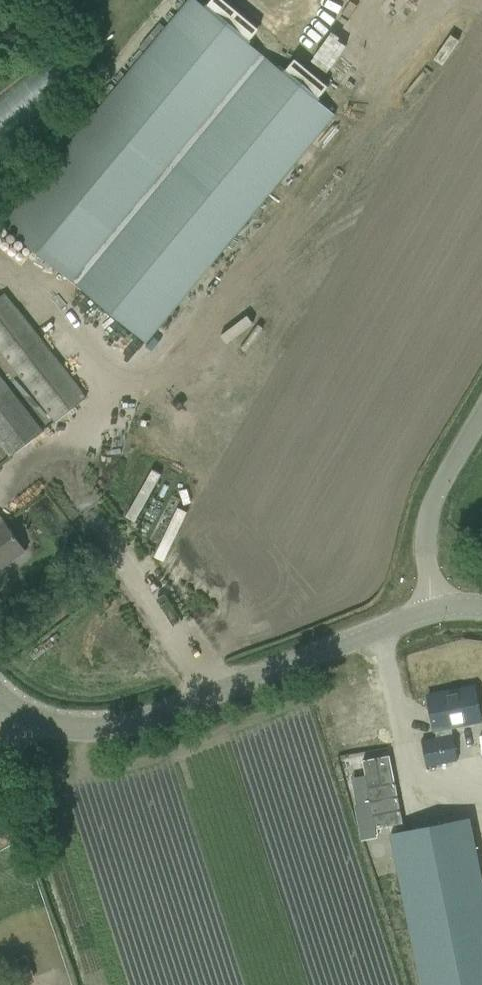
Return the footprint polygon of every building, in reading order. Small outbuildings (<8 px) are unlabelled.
[(5,226),(146,342),(334,114),(195,0),(191,0),(5,226)] [(381,14),(390,3),(387,0),(364,0),(381,14)] [(322,15),(305,34),(345,72),(363,53),(322,15)] [(86,396),(4,293),(0,296),(0,354),(54,421),(86,396)] [(43,431),(0,376),(0,446),(8,457),(43,431)] [(14,535),(0,515),(0,570),(26,551),(14,535)] [(376,747),(356,683),(316,696),(341,775),(358,769),(354,754),(376,747)] [(421,741),(425,761),(426,766),(456,761),(450,728),(480,722),(477,706),(474,687),(473,687),(473,689),(448,694),(448,692),(428,696),(436,738),(421,741)] [(368,822),(394,815),(384,773),(343,783),(348,806),(364,802),(368,822)] [(420,984),(481,984),(481,878),(470,817),(405,830),(389,834),(420,984)] [(26,832),(19,818),(0,827),(0,838),(3,844),(26,832)]
